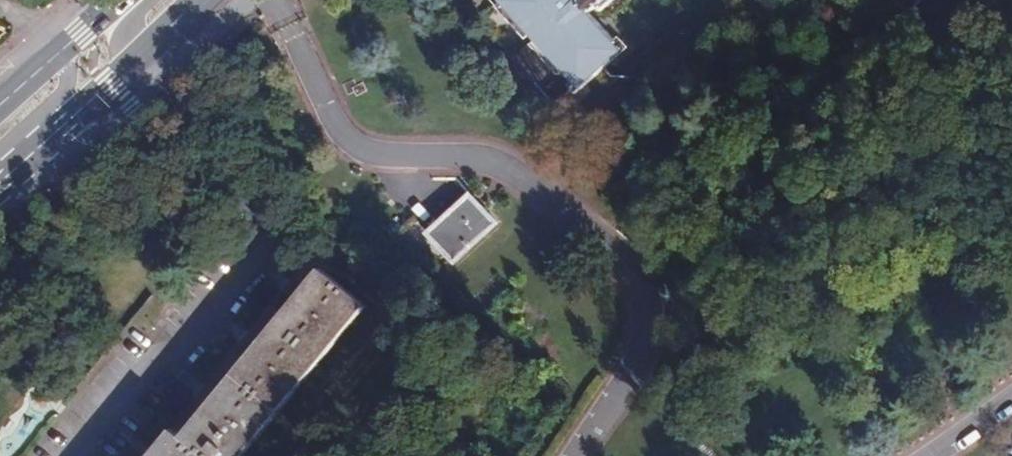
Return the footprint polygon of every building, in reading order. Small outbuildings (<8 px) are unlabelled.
[(586,78),(619,49),(615,45),(627,35),(600,6),(607,0),(517,0),(586,78)] [(471,198),(432,237),(458,264),(497,225),(471,198)] [(369,306),(325,270),(183,438),(175,431),(154,455),(244,455),(369,306)]
